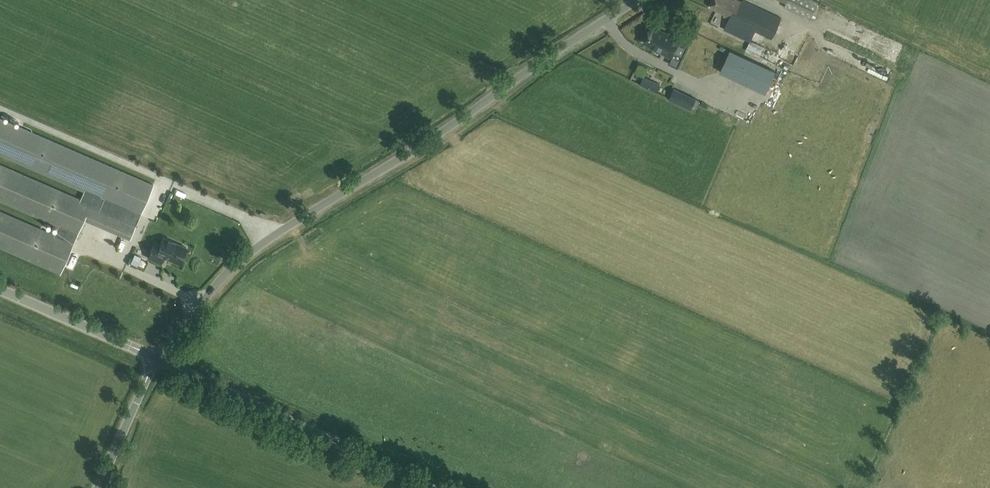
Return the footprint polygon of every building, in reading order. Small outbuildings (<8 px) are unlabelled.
[(710,7),(723,13),(722,16),(728,19),(723,29),(749,41),(745,50),(758,56),(763,47),(750,41),(754,31),(771,38),(781,18),(743,0),(713,0),(710,7)] [(785,2),(783,6),(809,19),(817,2),(813,0),(781,0),(785,2)] [(676,32),(683,35),(685,30),(679,27),(676,32)] [(679,40),(659,31),(659,33),(649,28),(643,42),(652,47),(651,48),(671,58),(679,40)] [(775,78),(732,52),(720,72),(763,98),(775,78)] [(653,81),(650,88),(656,91),(659,83),(653,81)] [(673,88),(668,98),(675,101),(679,91),(673,88)] [(674,105),(680,107),(684,97),(679,94),(674,105)] [(0,118),(0,154),(76,187),(85,190),(81,199),(72,196),(0,164),(0,200),(59,226),(55,235),(0,211),(0,247),(60,273),(84,219),(130,238),(153,185),(0,118)] [(187,248),(163,238),(160,245),(154,243),(148,258),(158,262),(160,258),(163,257),(171,260),(172,258),(180,262),(187,248)] [(129,261),(140,264),(142,258),(131,255),(129,261)]
